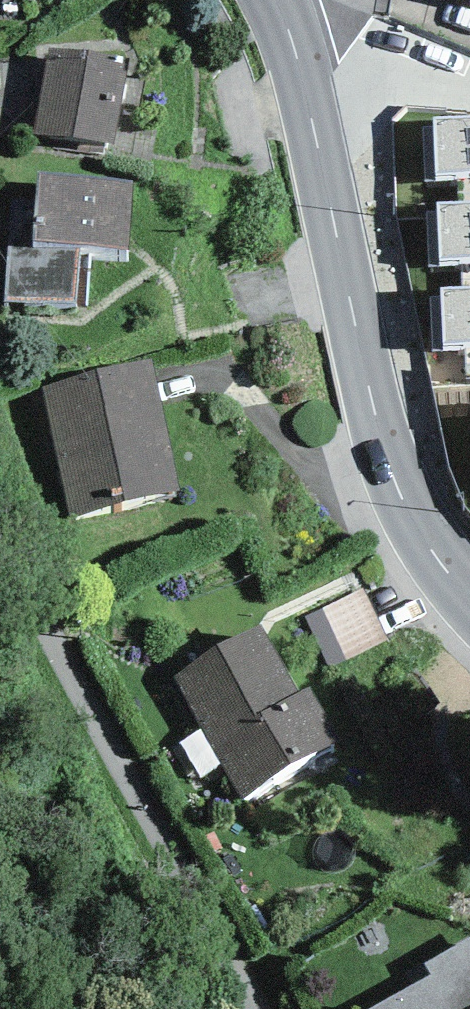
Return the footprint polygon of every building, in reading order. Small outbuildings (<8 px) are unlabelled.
[(49,46),(34,129),(113,144),(120,102),(124,77),(127,61),(49,46)] [(144,81),(124,77),(120,102),(139,106),(144,81)] [(433,119),(437,174),(469,172),(469,117),(433,119)] [(132,178),(37,172),(34,210),(11,209),(5,299),(75,304),(79,245),(128,248),(132,178)] [(438,204),(441,260),(469,258),(469,202),(438,204)] [(440,287),(442,344),(469,342),(469,286),(440,287)] [(150,360),(39,386),(70,517),(181,490),(150,360)] [(261,626),(173,676),(243,799),(358,733),(327,678),(300,693),(261,626)] [(424,962),(431,975),(370,1008),(469,1008),(469,937),(424,962)]
